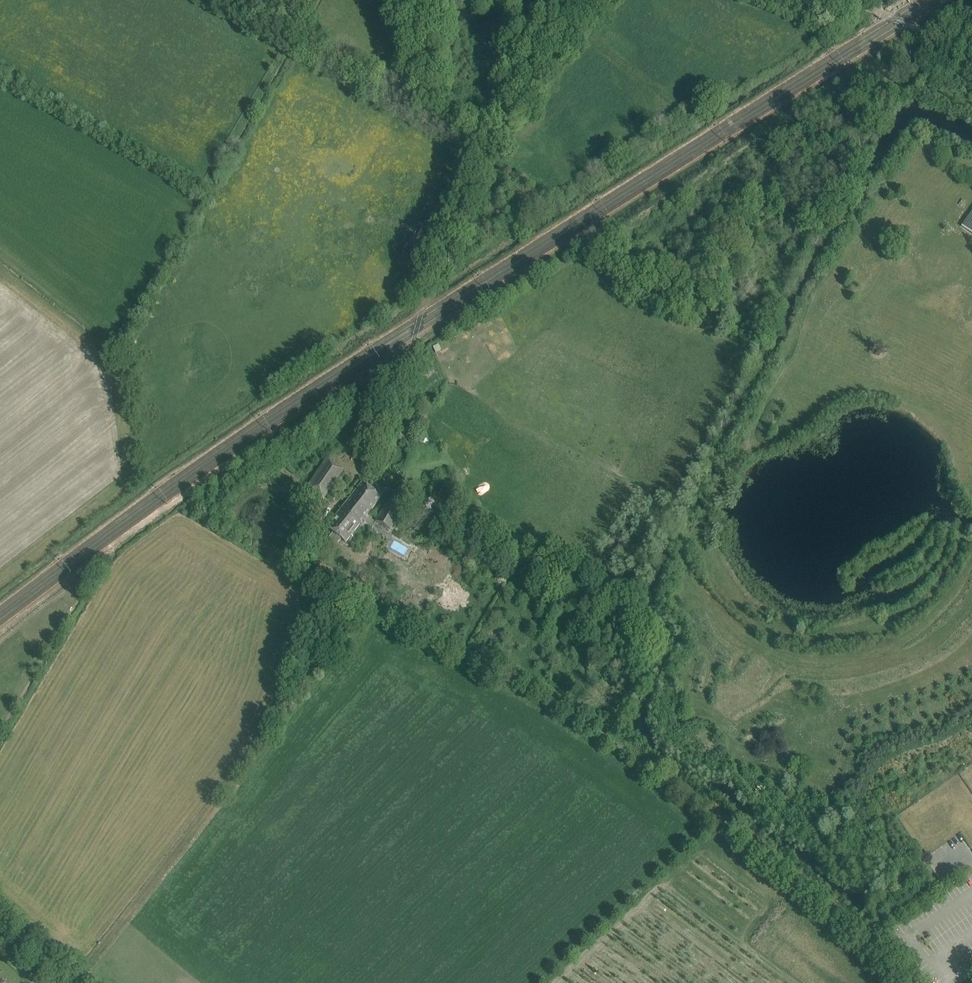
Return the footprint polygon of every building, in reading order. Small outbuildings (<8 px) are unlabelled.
[(959,225),(971,234),(971,207),(959,225)] [(926,242),(915,236),(907,250),(918,256),(926,242)] [(400,426),(396,438),(403,440),(403,441),(407,428),(406,428),(408,423),(403,422),(402,426),(400,426)] [(343,470),(327,459),(307,488),(315,494),(323,500),(343,470)] [(379,489),(376,494),(362,483),(327,528),(333,533),(329,538),(330,540),(335,544),(337,544),(341,539),(345,543),(381,498),(384,493),(379,489)] [(390,530),(408,500),(412,493),(398,485),(395,493),(394,492),(376,522),(390,530)] [(303,486),(299,492),(306,497),(311,500),(315,494),(307,488),(303,486)]
